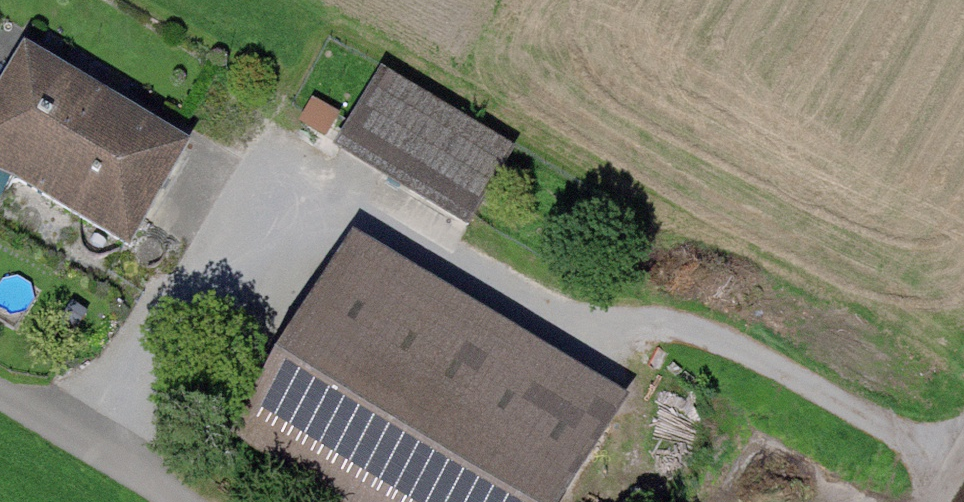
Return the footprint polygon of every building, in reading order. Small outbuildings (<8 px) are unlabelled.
[(51,53),(0,137),(0,142),(168,244),(222,156),(51,53)] [(531,147),(398,71),(353,150),(486,225),(531,147)] [(345,115),(312,98),(301,118),(334,136),(345,115)] [(368,243),(251,446),(349,501),(595,501),(651,405),(368,243)]
